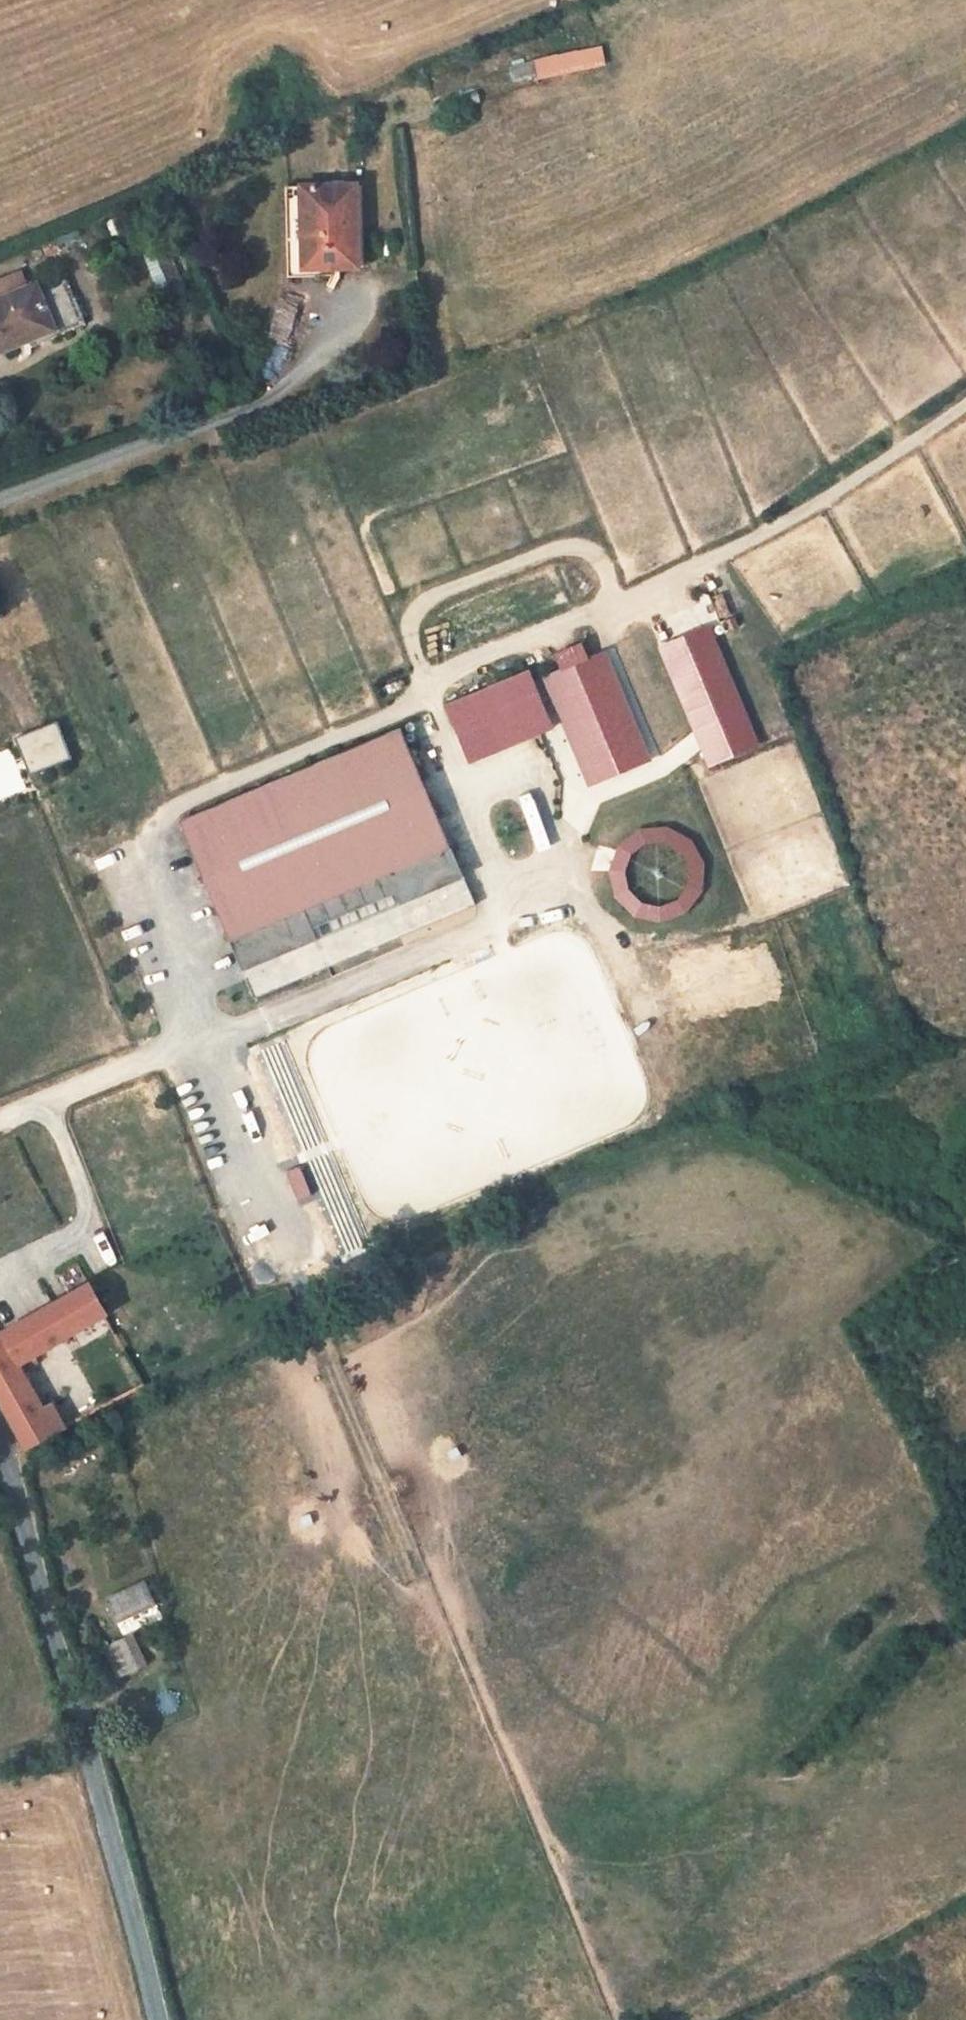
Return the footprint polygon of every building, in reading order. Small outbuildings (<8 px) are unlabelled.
[(557,73),(603,65),(600,49),(554,57),(557,73)] [(358,269),(357,187),(287,188),(289,277),(320,277),(320,269),(358,269)] [(181,276),(170,248),(165,250),(176,278),(181,276)] [(176,278),(165,250),(146,257),(157,285),(176,278)] [(37,285),(58,337),(85,326),(64,274),(37,285)] [(0,300),(0,353),(29,341),(32,348),(58,337),(37,285),(0,300)] [(713,624),(661,645),(710,765),(763,744),(713,624)] [(531,667),(445,703),(471,764),(565,724),(592,787),(658,759),(611,649),(592,657),(586,642),(558,654),(564,669),(537,680),(531,667)] [(16,739),(30,777),(73,760),(58,722),(16,739)] [(405,728),(181,820),(255,997),(479,905),(405,728)] [(303,1134),(314,1161),(329,1156),(318,1128),(303,1134)] [(299,1167),(287,1171),(299,1202),(311,1198),(299,1167)] [(26,1448),(65,1428),(52,1404),(41,1410),(24,1380),(31,1377),(22,1362),(29,1358),(106,1314),(89,1284),(0,1335),(0,1400),(26,1448)] [(34,1356),(32,1356),(29,1358),(29,1359),(28,1363),(29,1364),(33,1366),(36,1365),(38,1362),(37,1359),(36,1358),(34,1356)] [(145,1582),(105,1600),(116,1623),(156,1605),(145,1582)] [(105,1648),(118,1677),(137,1669),(123,1639),(105,1648)]
